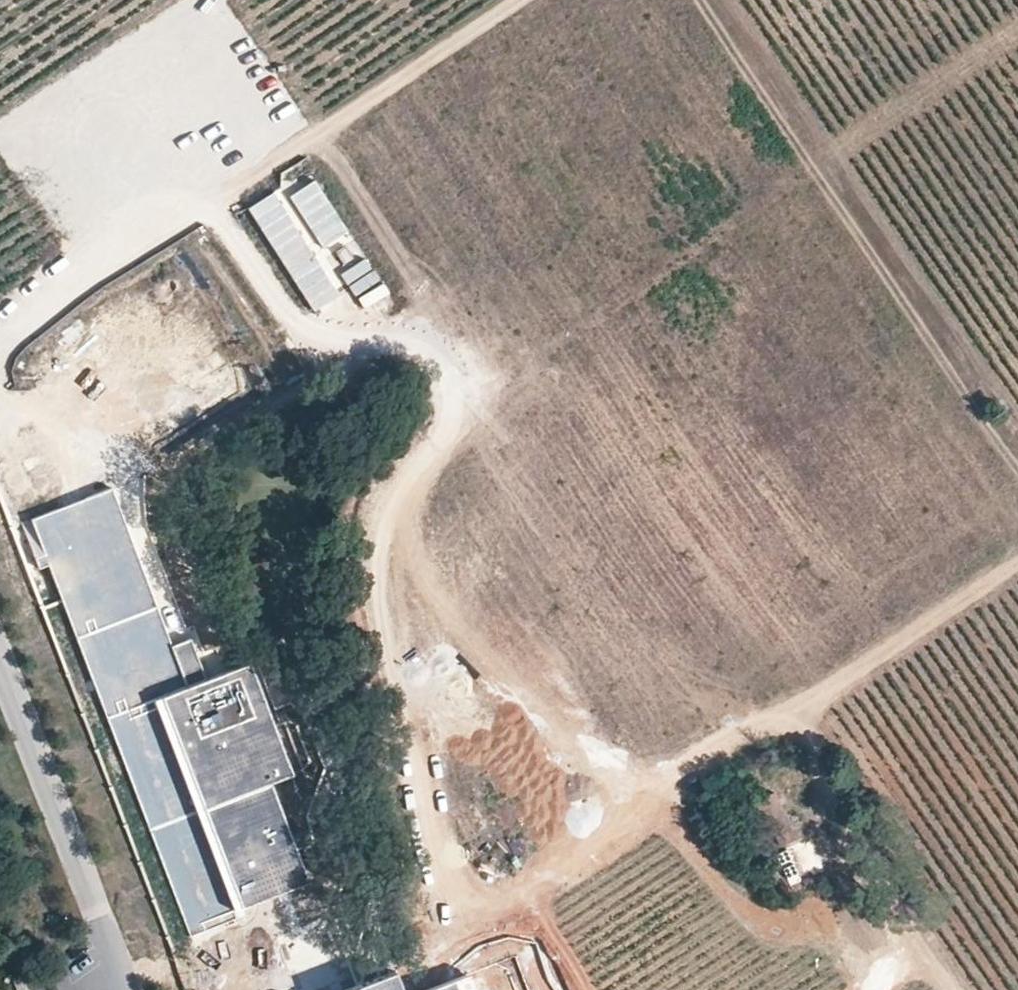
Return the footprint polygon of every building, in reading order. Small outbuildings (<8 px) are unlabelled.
[(202,915),(316,871),(284,788),(305,780),(263,673),(188,702),(114,511),(54,535),(202,915)] [(377,989),(411,989),(406,978),(377,989)] [(470,981),(447,989),(474,989),(470,981)]
